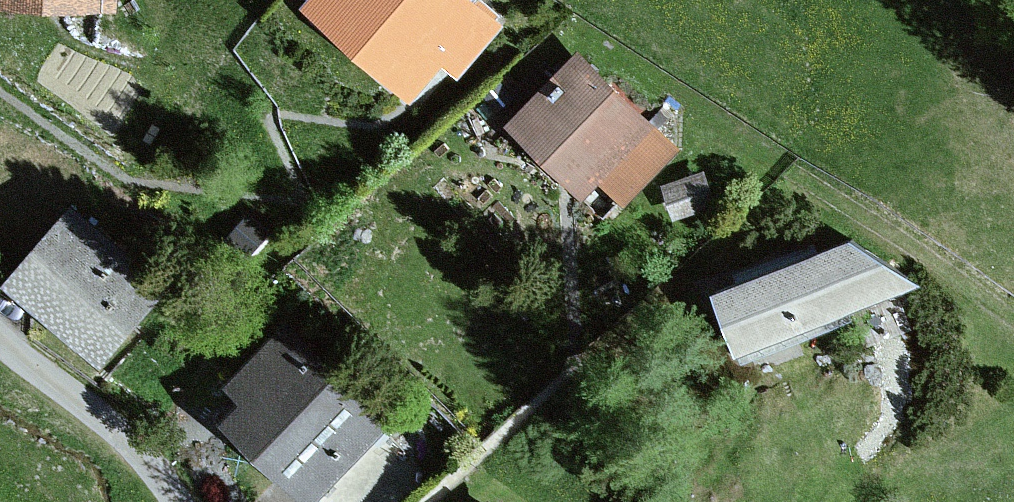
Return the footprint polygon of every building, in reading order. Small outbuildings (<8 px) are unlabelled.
[(481,0),(321,0),(309,15),(421,105),(451,69),(466,81),(512,25),(481,0)] [(589,56),(521,123),(596,199),(614,182),(634,202),(685,152),(589,56)] [(710,168),(669,178),(677,212),(719,202),(710,168)] [(88,207),(19,284),(112,366),(181,289),(88,207)] [(251,209),(232,231),(254,250),(273,228),(251,209)] [(862,245),(736,289),(757,356),(930,287),(862,245)] [(292,321),(237,377),(252,391),(233,411),(320,495),(394,418),(292,321)] [(498,488),(486,501),(514,501),(498,488)]
